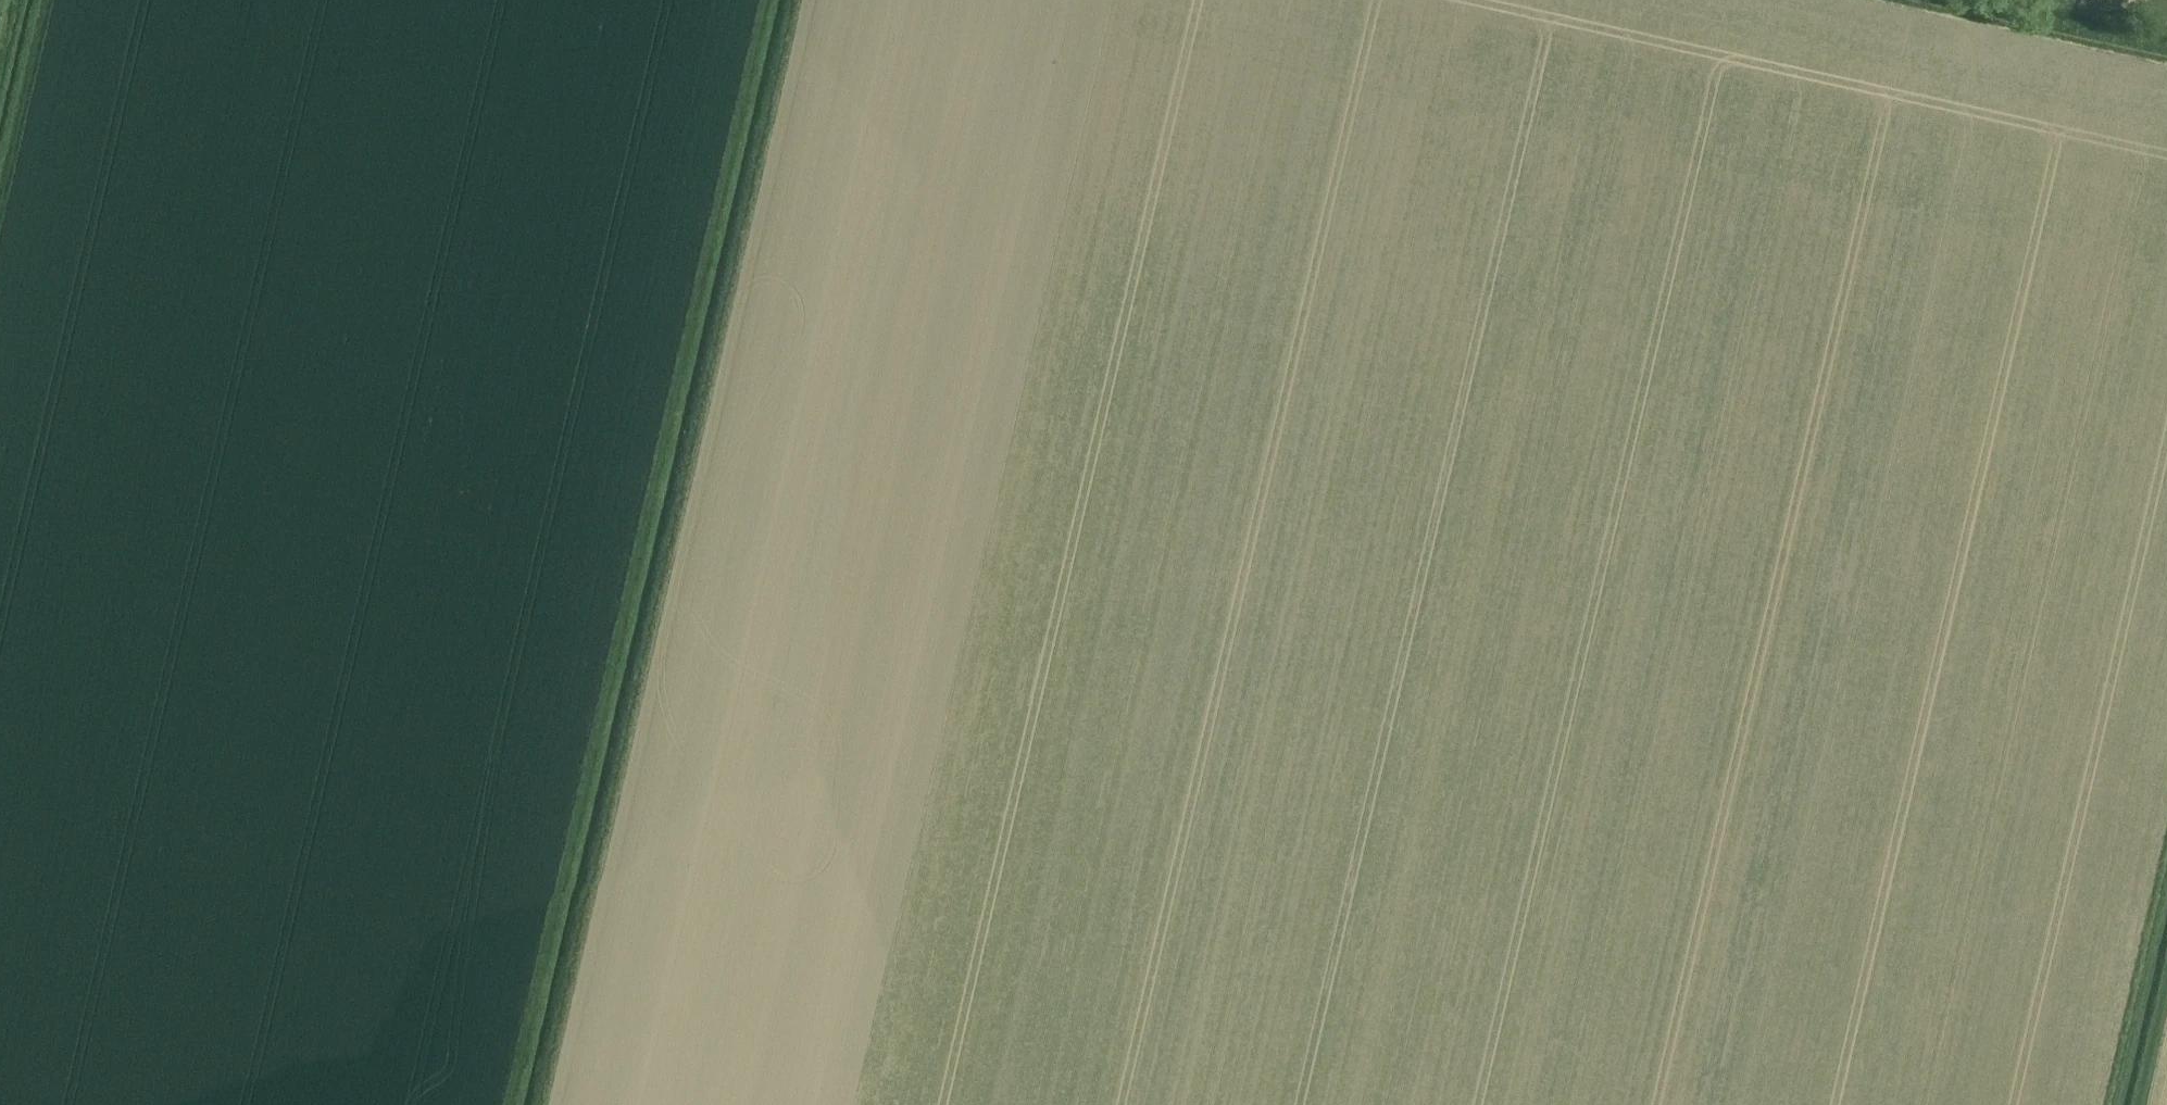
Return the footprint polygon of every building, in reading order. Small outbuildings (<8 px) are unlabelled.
[(2107,7),(2126,11),(2129,0),(2108,0),(2107,7)]
